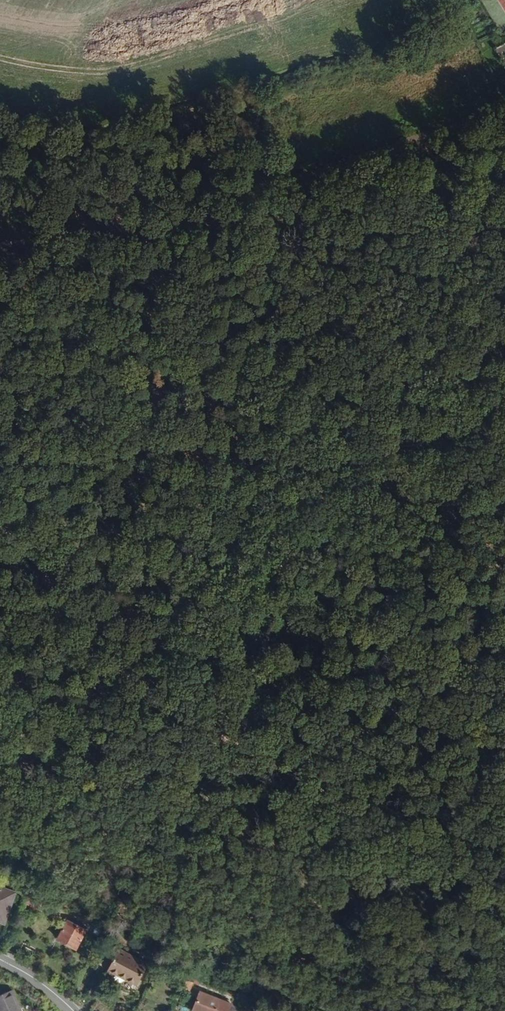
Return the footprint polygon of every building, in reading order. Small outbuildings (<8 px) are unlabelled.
[(485,40),(497,62),(504,58),(504,30),(485,40)] [(16,894),(0,889),(0,922),(6,924),(16,894)] [(39,909),(43,901),(32,895),(28,903),(39,909)] [(78,952),(88,932),(69,922),(58,942),(78,952)] [(20,959),(27,944),(16,937),(8,953),(20,959)] [(138,987),(149,965),(120,949),(108,972),(138,987)] [(14,991),(0,997),(0,1010),(22,1010),(14,991)] [(198,993),(191,1010),(241,1010),(198,993)]
